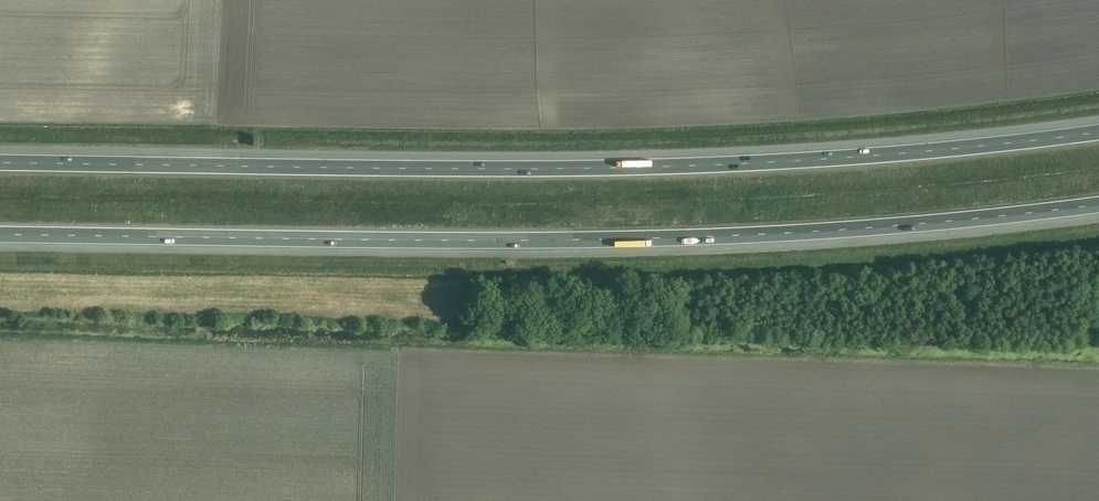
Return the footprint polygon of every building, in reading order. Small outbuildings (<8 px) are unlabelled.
[(774,158),(773,149),(739,150),(739,159),(774,158)]
